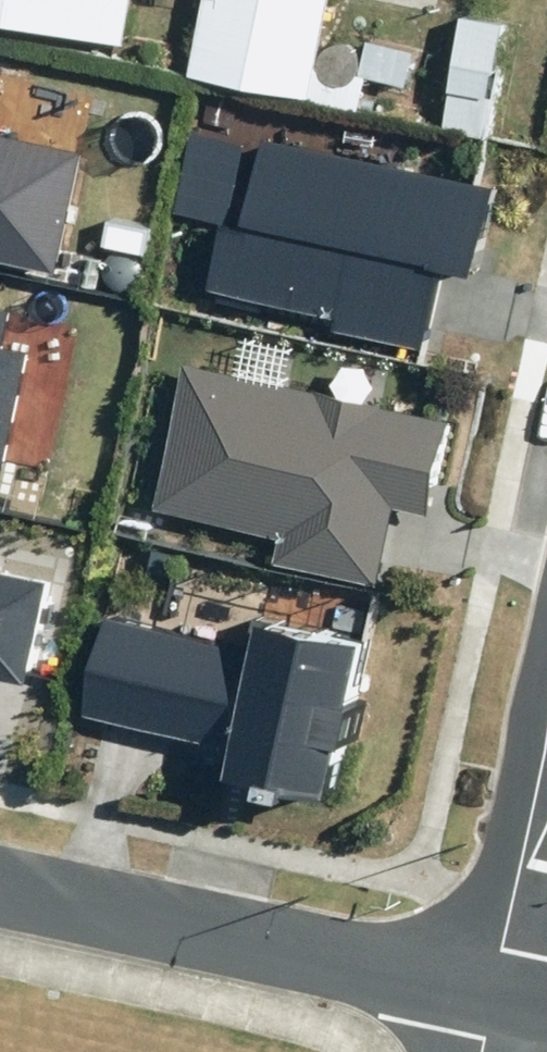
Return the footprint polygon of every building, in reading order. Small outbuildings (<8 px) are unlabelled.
[(125,48),(133,0),(0,0),(0,27),(125,48)] [(189,72),(311,94),(328,0),(202,0),(189,72)] [(462,16),(442,128),(486,136),(507,24),(462,16)] [(55,277),(82,154),(0,135),(0,265),(55,277)] [(476,280),(495,190),(260,141),(258,152),(192,138),(177,212),(223,222),(208,293),(333,319),(330,332),(428,352),(445,273),(476,280)] [(26,353),(0,347),(0,472),(26,353)] [(272,563),(375,586),(392,509),(429,517),(450,424),(183,364),(149,512),(277,541),(272,563)] [(24,686),(46,584),(0,574),(0,681),(24,686)] [(333,803),(370,641),(250,614),(243,649),(107,618),(85,715),(230,748),(223,778),(333,803)]
